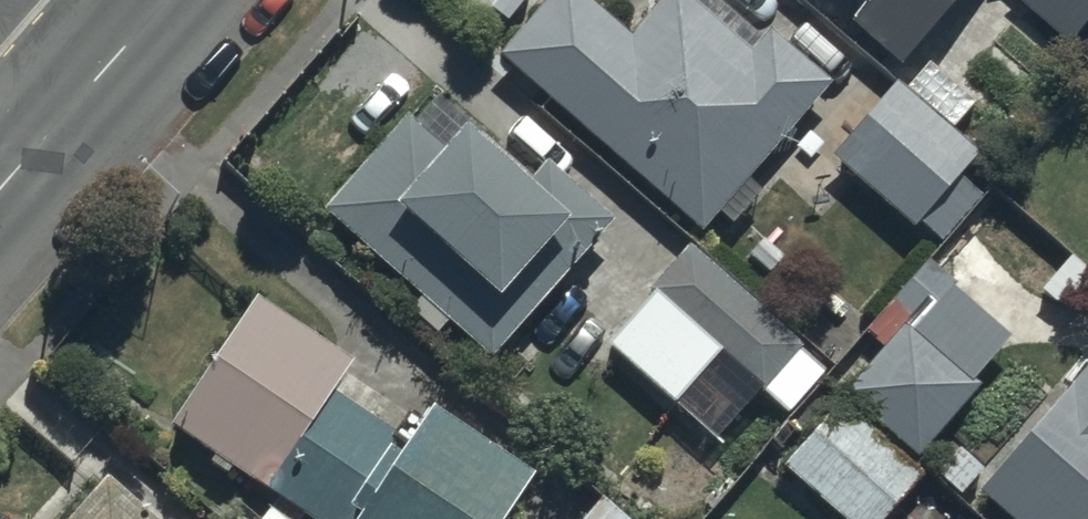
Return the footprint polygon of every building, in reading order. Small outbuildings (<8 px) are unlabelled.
[(760,38),(718,0),(659,0),(644,17),(628,35),(590,0),(543,0),(497,51),(698,232),(718,210),(732,222),(761,190),(749,180),(832,88),(767,30),(760,38)] [(866,1),(848,22),(900,66),(957,0),(865,0),(866,1)] [(1077,39),(1087,26),(1087,0),(1029,0),(1077,39)] [(894,83),(833,153),(915,224),(977,152),(951,130),(975,102),(928,62),(903,90),(894,83)] [(404,114),(321,207),(420,295),(408,308),(436,333),(448,320),(491,359),(614,220),(545,160),(526,181),(465,127),(445,150),(404,114)] [(801,345),(686,245),(601,342),(673,405),(715,357),(758,394),(801,345)] [(913,316),(844,390),(917,457),(980,389),(971,381),(1009,339),(924,260),(891,295),(913,316)] [(167,426),(312,518),(501,518),(530,474),(427,407),(416,424),(404,417),(394,432),(332,392),(353,361),(251,295),(167,426)] [(976,494),(1006,518),(1087,518),(1087,364),(976,494)] [(781,465),(847,518),(879,518),(920,469),(835,400),(781,465)] [(105,478),(69,518),(150,518),(105,478)] [(601,503),(586,518),(618,518),(601,503)] [(260,518),(287,518),(270,505),(260,518)]
